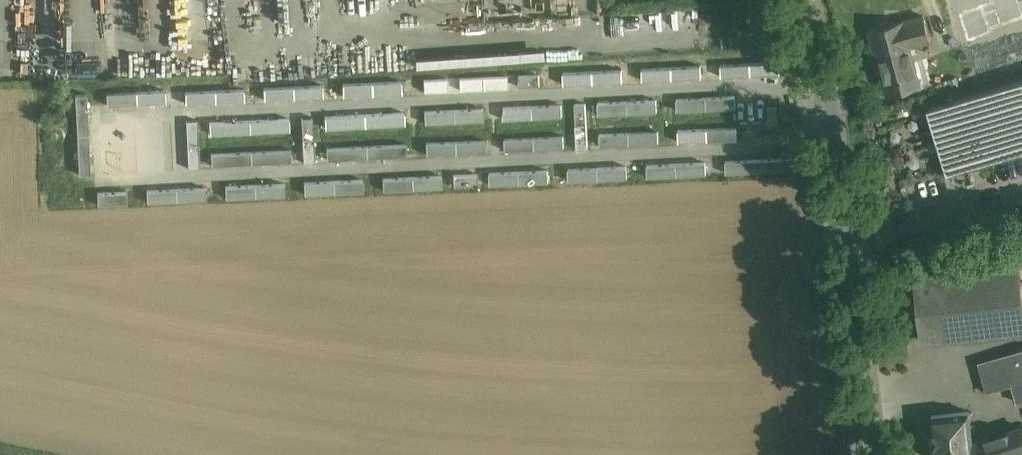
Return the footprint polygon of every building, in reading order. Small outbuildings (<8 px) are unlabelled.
[(924,15),(869,31),(869,32),(870,32),(887,95),(921,85),(910,45),(930,40),(924,15)] [(928,113),(948,180),(1021,159),(1021,86),(928,113)] [(109,92),(110,103),(141,100),(140,90),(109,92)] [(79,93),(81,172),(95,172),(92,93),(79,93)] [(740,109),(739,95),(680,97),(680,109),(723,107),(723,121),(706,122),(707,139),(740,137),(738,109),(740,109)] [(664,141),(662,98),(600,101),(602,144),(664,141)] [(566,115),(565,103),(535,104),(536,116),(566,115)] [(427,109),(427,122),(477,119),(477,107),(427,109)] [(203,142),(201,118),(189,119),(191,143),(203,142)] [(488,138),(475,139),(475,126),(427,128),(428,152),(488,149),(488,138)] [(509,136),(509,149),(568,147),(567,134),(509,136)] [(329,145),(330,158),(411,154),(410,141),(329,145)] [(214,163),(296,160),(295,148),(214,152),(214,163)] [(799,157),(730,160),(730,171),(800,167),(799,157)] [(652,175),(710,173),(709,161),(651,163),(652,175)] [(573,179),(632,176),(632,164),(573,167),(573,179)] [(554,181),(553,168),(492,171),(493,184),(554,181)] [(446,174),(386,177),(386,189),(447,186),(446,174)] [(368,190),(367,177),(308,180),(308,193),(368,190)] [(212,198),(211,185),(149,188),(150,201),(212,198)] [(131,189),(102,191),(102,203),(132,201),(131,189)] [(916,275),(924,341),(1021,330),(1021,300),(1018,263),(916,275)] [(980,362),(988,391),(1012,384),(1017,402),(1021,400),(1021,350),(980,362)] [(932,416),(936,454),(1006,454),(1014,452),(1008,433),(973,445),(969,411),(932,416)]
